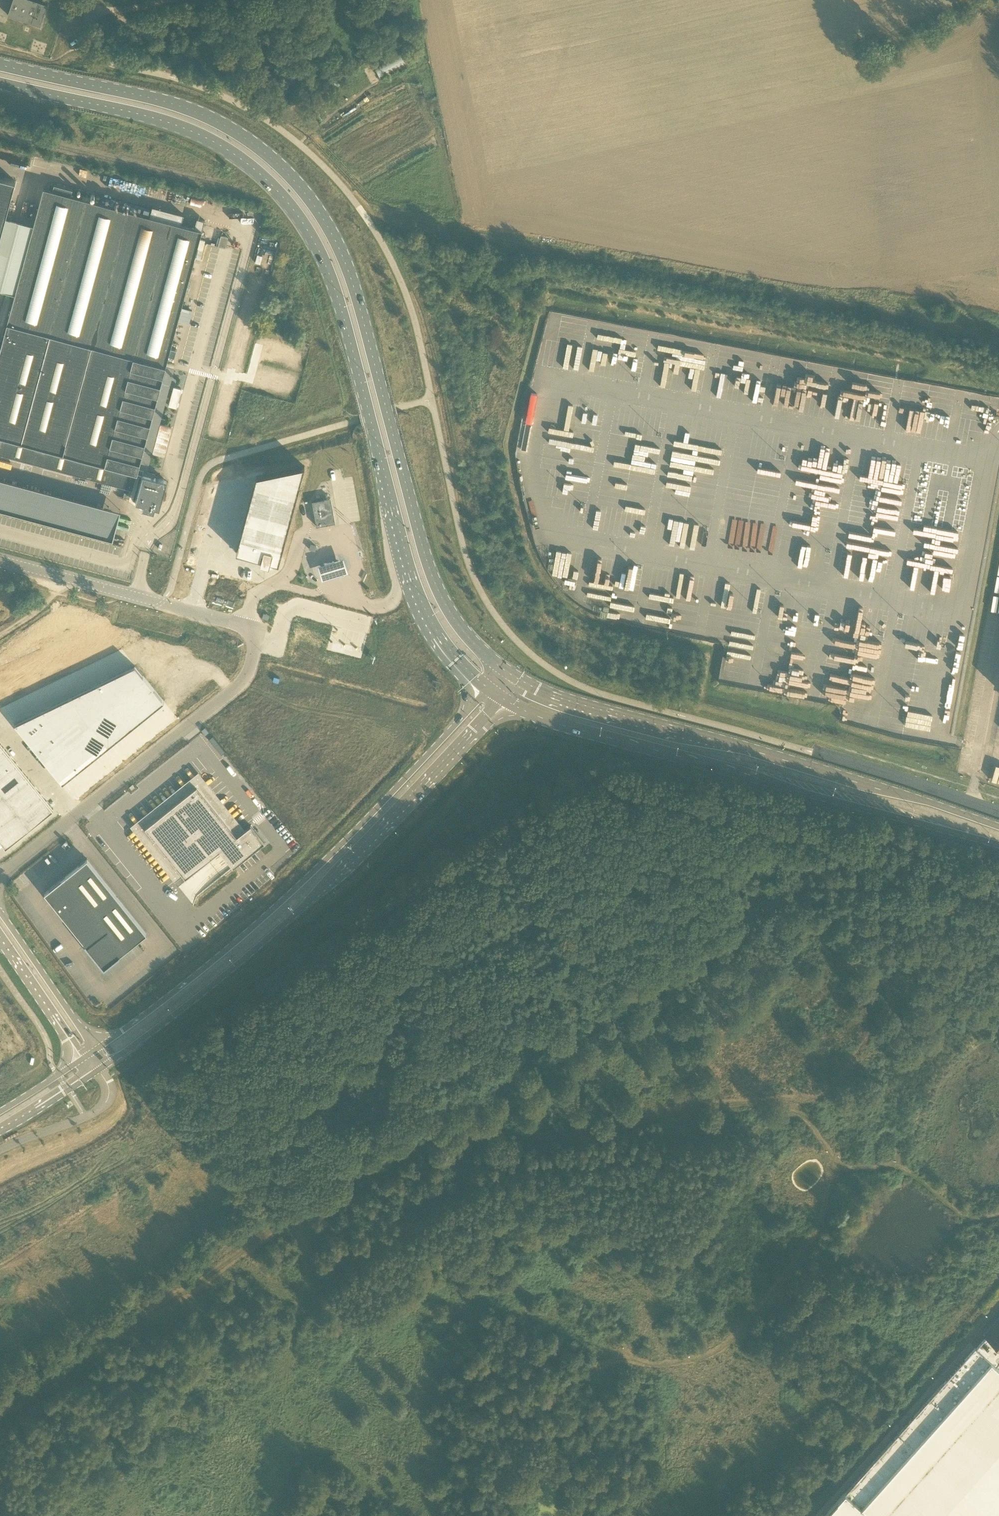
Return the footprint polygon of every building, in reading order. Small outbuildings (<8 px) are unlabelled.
[(34,0),(13,0),(8,15),(40,26),(48,5),(34,0)] [(415,62),(414,60),(418,58),(412,46),(374,66),(381,80),(415,62)] [(16,181),(0,177),(0,239),(16,181)] [(137,473),(195,260),(203,262),(207,248),(199,246),(203,231),(202,231),(205,220),(197,218),(195,229),(181,225),(184,215),(153,207),(150,217),(71,195),(73,189),(54,185),(53,190),(45,188),(34,226),(23,223),(19,237),(31,240),(22,272),(10,270),(7,284),(18,287),(0,353),(0,436),(137,473)] [(221,235),(219,246),(225,248),(228,237),(221,235)] [(209,245),(207,257),(239,264),(241,251),(209,245)] [(252,478),(232,552),(256,558),(255,562),(265,565),(265,561),(274,563),(299,468),(252,478)] [(167,481),(143,475),(136,502),(143,504),(142,508),(154,512),(155,507),(160,508),(167,481)] [(126,506),(0,479),(0,514),(118,540),(126,506)] [(312,501),(317,526),(329,524),(335,523),(331,498),(325,499),(312,501)] [(345,561),(318,569),(322,582),(348,574),(345,561)] [(135,661),(14,719),(62,780),(164,697),(172,707),(219,671),(217,661),(183,652),(143,671),(135,661)] [(3,844),(49,808),(0,746),(0,840),(3,844)] [(197,786),(144,828),(185,879),(220,851),(233,868),(236,866),(265,843),(251,825),(237,836),(197,786)] [(104,968),(107,966),(120,955),(119,955),(147,933),(87,859),(45,893),(86,945),(102,965),(102,966),(104,968)] [(824,1515),(998,1515),(998,1368),(996,1366),(998,1363),(998,1317),(983,1334),(986,1337),(976,1347),(975,1346),(824,1515)]
